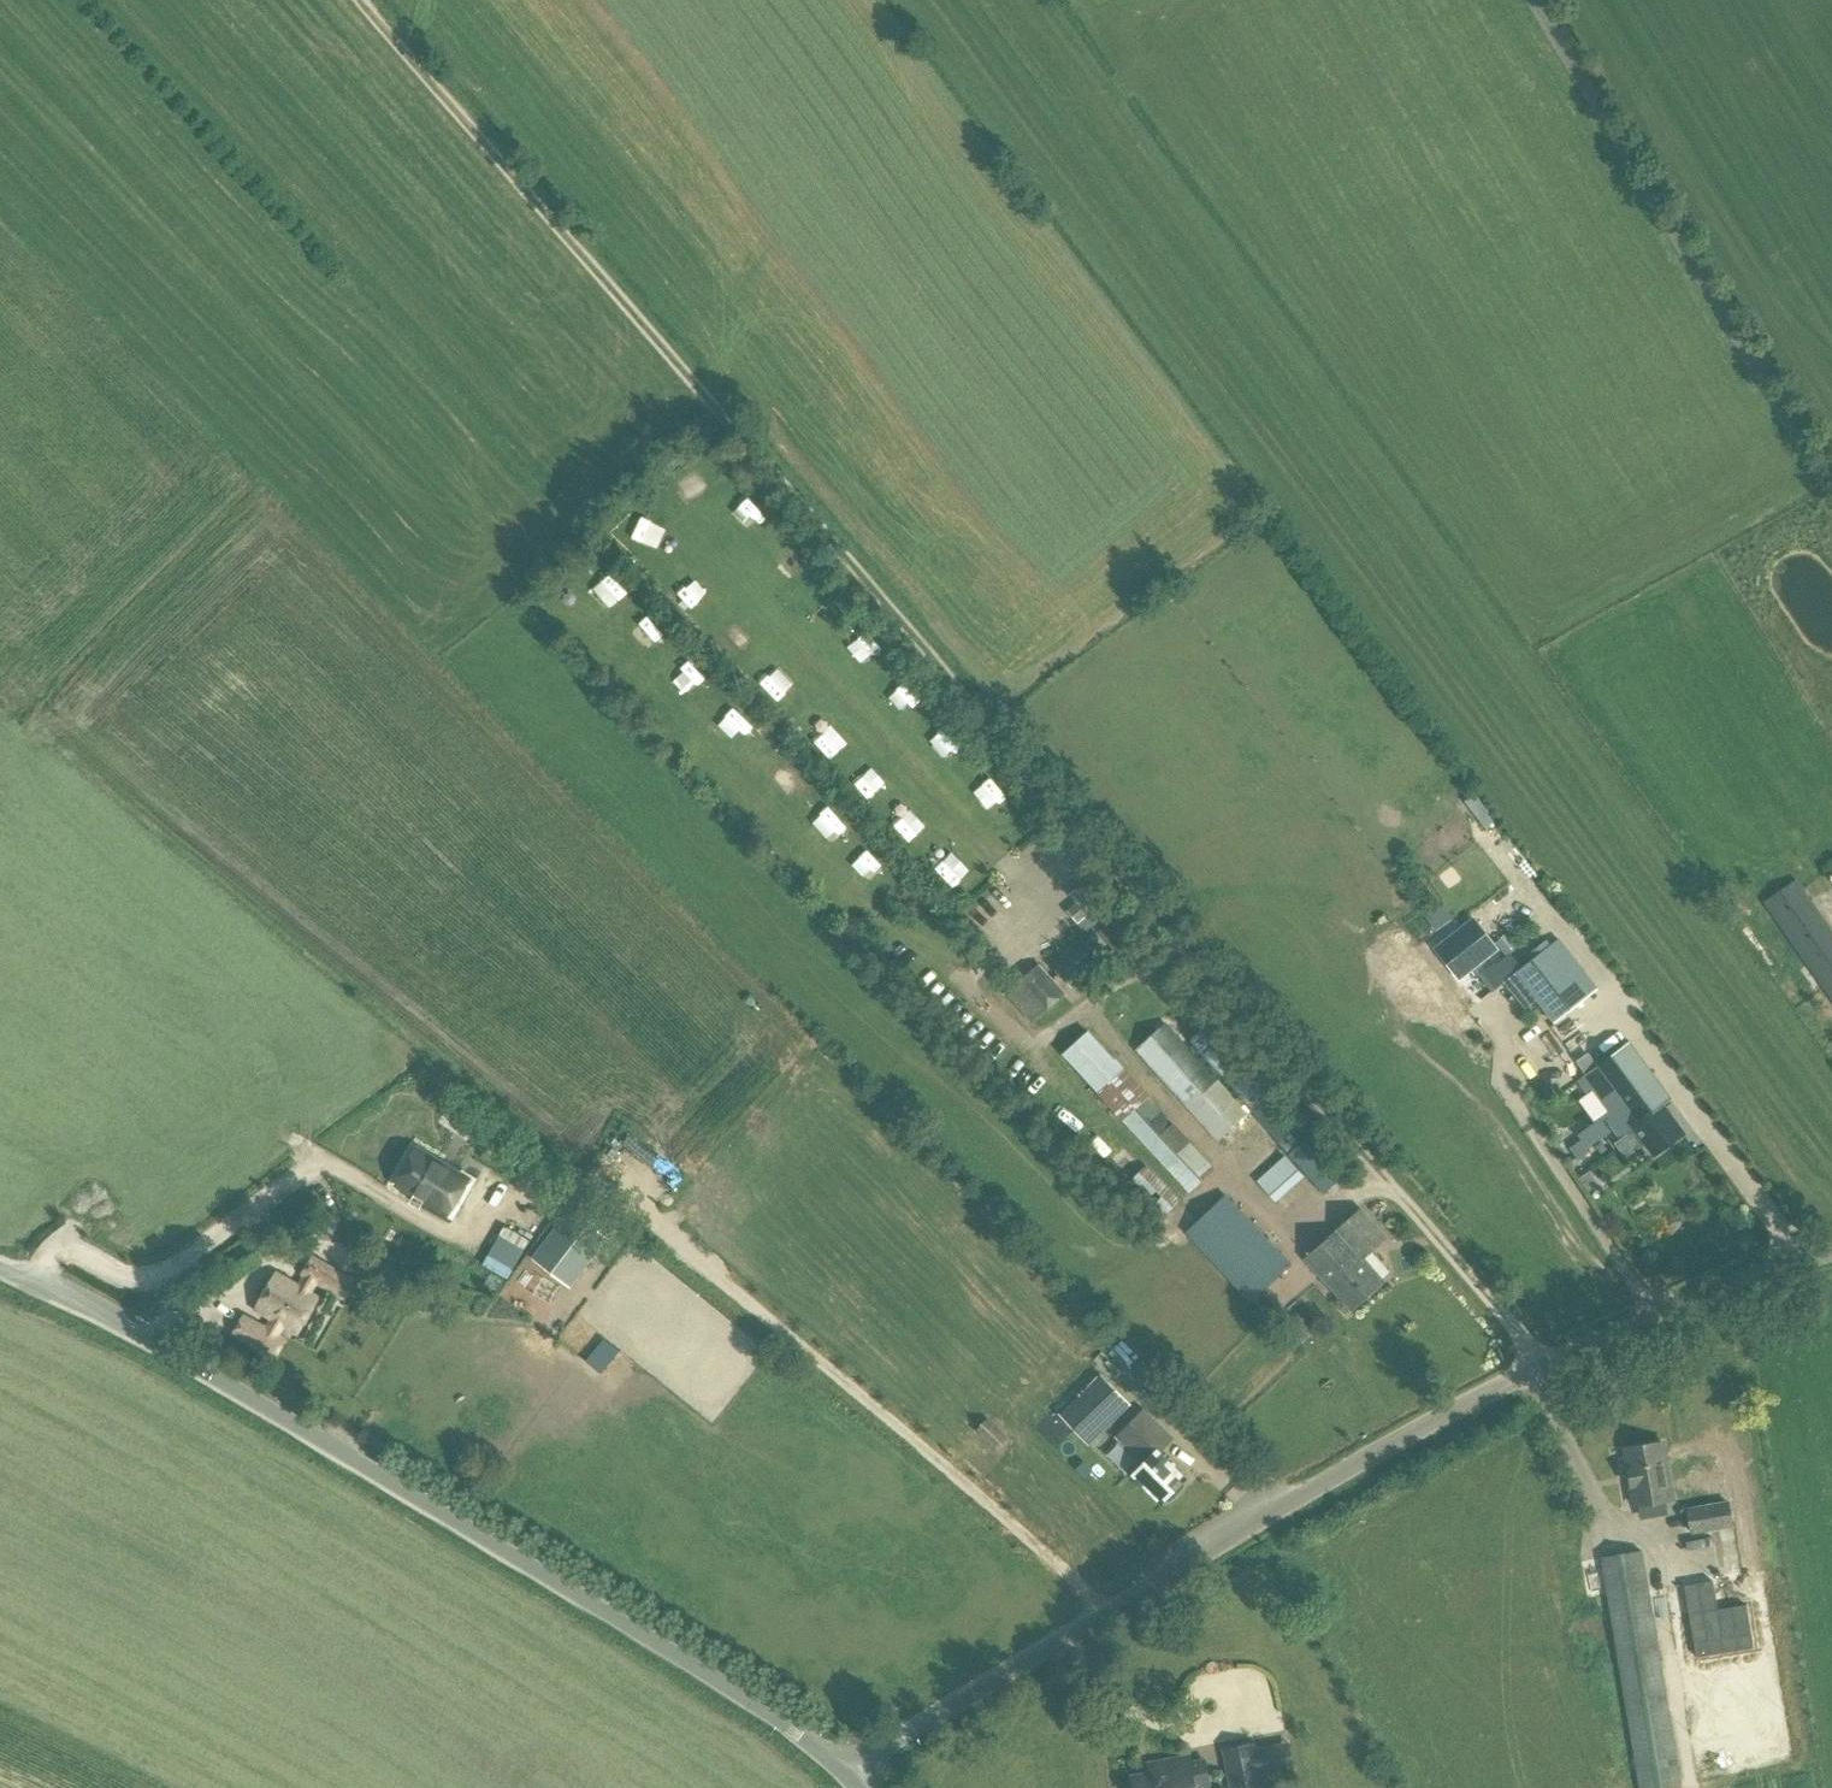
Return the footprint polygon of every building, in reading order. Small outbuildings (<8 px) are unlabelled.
[(574,585),(590,608),(611,593),(596,570),(574,585)] [(639,647),(653,639),(637,611),(623,620),(639,647)] [(778,669),(766,674),(773,693),(785,688),(778,669)] [(948,730),(923,739),(931,759),(955,751),(948,730)] [(1081,901),(1069,911),(1086,930),(1117,904),(1093,876),(1074,892),(1081,901)] [(1764,903),(1831,1001),(1831,927),(1799,879),(1764,903)] [(1598,990),(1557,936),(1549,941),(1537,926),(1490,964),(1526,1009),(1538,1000),(1555,1023),(1570,1012),(1598,990)] [(1089,933),(1056,961),(1075,984),(1108,955),(1089,933)] [(1041,964),(1021,981),(1045,1009),(1065,992),(1041,964)] [(1217,1018),(1191,1041),(1254,1109),(1280,1086),(1217,1018)] [(1168,1023),(1136,1051),(1218,1137),(1249,1113),(1168,1023)] [(1089,1030),(1063,1054),(1123,1120),(1189,1192),(1215,1169),(1089,1030)] [(1630,1042),(1584,1075),(1624,1130),(1632,1125),(1654,1156),(1683,1135),(1662,1105),(1671,1099),(1630,1042)] [(1289,1154),(1315,1131),(1293,1105),(1267,1128),(1289,1154)] [(1587,1148),(1609,1132),(1601,1120),(1579,1136),(1587,1148)] [(1315,1131),(1289,1154),(1324,1194),(1351,1170),(1315,1131)] [(1589,1158),(1605,1177),(1629,1157),(1614,1138),(1589,1158)] [(448,1214),(469,1179),(418,1149),(397,1184),(448,1214)] [(1119,1185),(1155,1217),(1174,1195),(1139,1164),(1119,1185)] [(469,1188),(476,1209),(510,1197),(503,1176),(469,1188)] [(1225,1194),(1185,1232),(1251,1303),(1292,1264),(1225,1194)] [(1361,1212),(1306,1260),(1351,1311),(1382,1284),(1362,1261),(1385,1240),(1361,1212)] [(607,1241),(569,1213),(533,1261),(571,1289),(607,1241)] [(305,1276),(299,1287),(278,1274),(257,1310),(273,1320),(267,1330),(245,1317),(234,1335),(268,1355),(279,1337),(278,1336),(284,1326),(298,1334),(319,1299),(311,1294),(317,1283),(346,1300),(356,1283),(315,1258),(304,1276),(305,1276)] [(491,1290),(514,1302),(529,1273),(506,1261),(491,1290)] [(1125,1377),(1136,1366),(1115,1347),(1104,1358),(1125,1377)] [(1101,1375),(1059,1417),(1088,1446),(1130,1405),(1101,1375)] [(1144,1411),(1118,1437),(1145,1464),(1134,1475),(1162,1502),(1165,1498),(1169,1502),(1174,1499),(1183,1490),(1185,1486),(1181,1482),(1185,1478),(1160,1452),(1172,1439),(1144,1411)] [(988,1419),(976,1430),(996,1450),(1008,1439),(988,1419)] [(1664,1442),(1624,1449),(1634,1506),(1674,1499),(1664,1442)] [(1731,1500),(1688,1506),(1692,1533),(1735,1527),(1731,1500)] [(1602,1556),(1640,1787),(1682,1787),(1644,1550),(1602,1556)] [(1713,1581),(1685,1586),(1696,1658),(1753,1648),(1746,1605),(1718,1610),(1713,1581)] [(1255,1744),(1224,1749),(1231,1787),(1263,1787),(1255,1744)] [(1209,1784),(1204,1761),(1189,1763),(1188,1756),(1152,1763),(1153,1772),(1133,1776),(1133,1778),(1137,1777),(1139,1787),(1194,1787),(1209,1784)]
